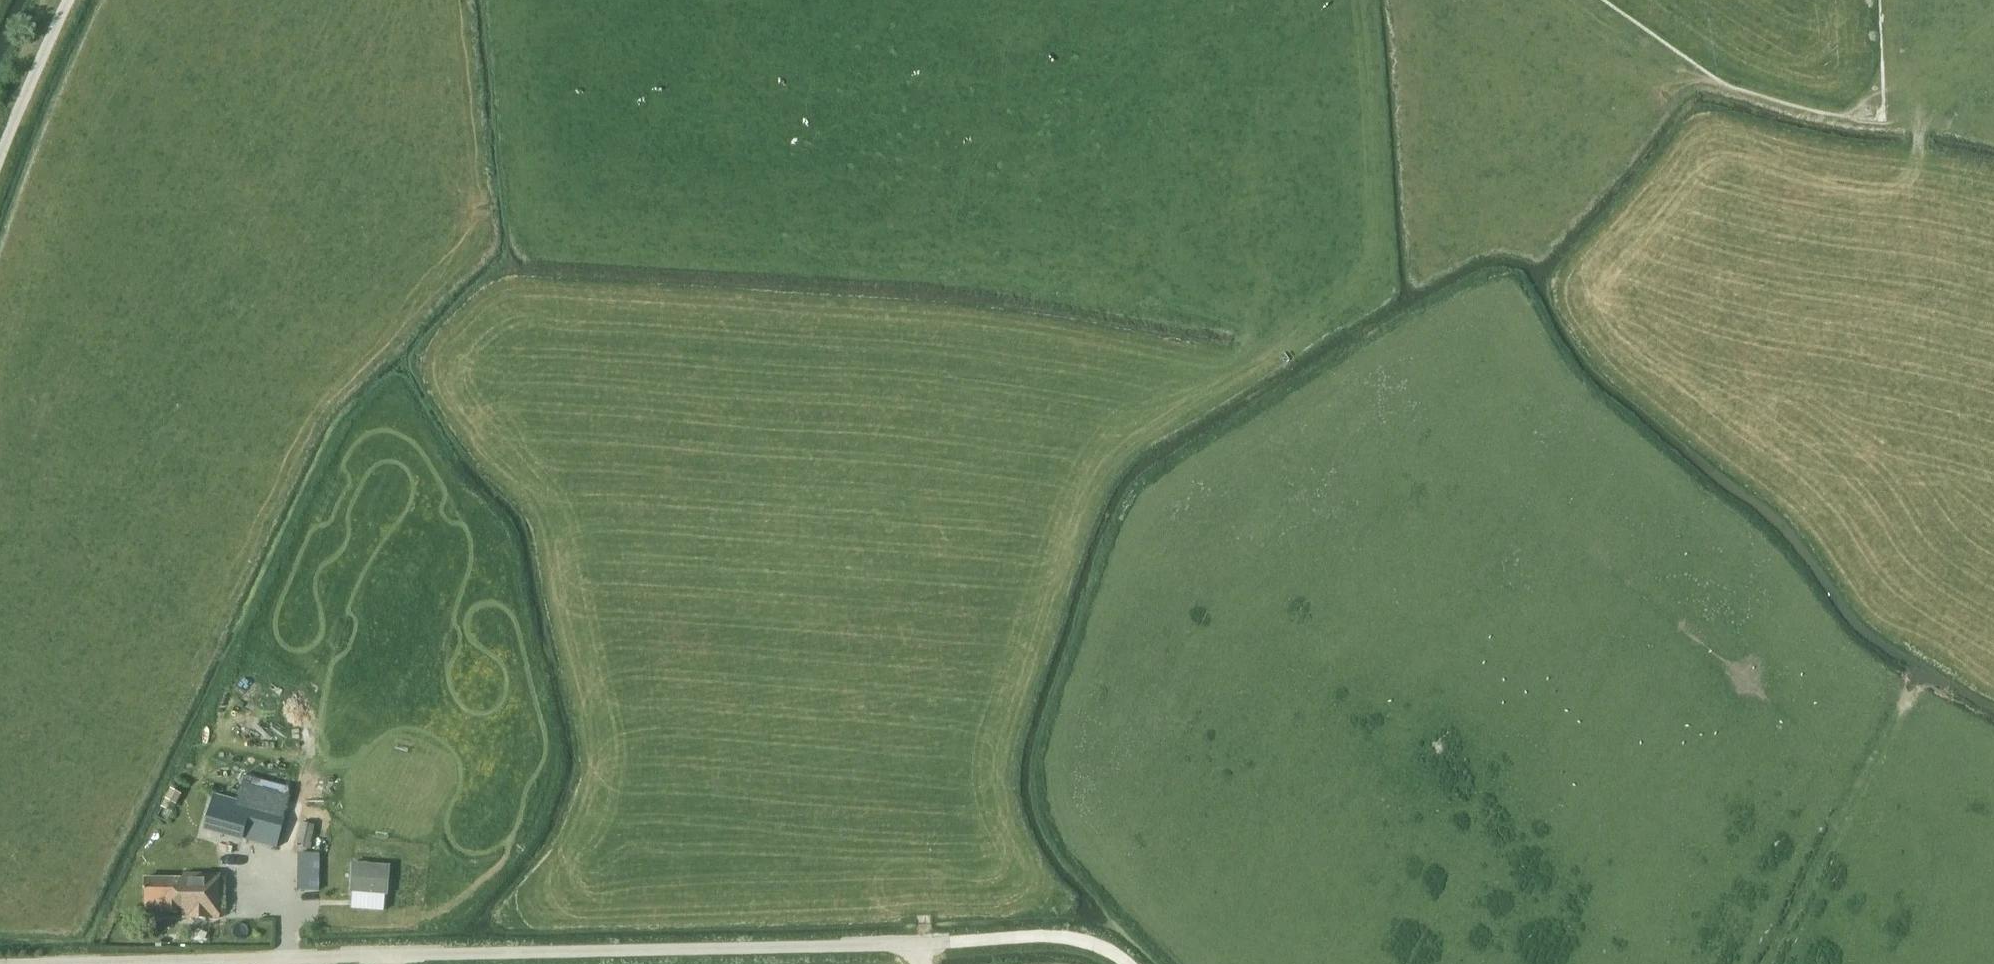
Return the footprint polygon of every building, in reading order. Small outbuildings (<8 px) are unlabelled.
[(172,812),(182,794),(171,788),(161,806),(172,812)] [(285,813),(213,793),(204,828),(276,848),(285,813)] [(314,825),(301,823),(297,847),(309,849),(314,825)] [(353,863),(351,892),(387,895),(389,866),(353,863)] [(145,878),(145,910),(162,910),(162,912),(183,912),(183,916),(215,917),(219,917),(219,916),(220,881),(220,875),(215,875),(184,874),(183,878),(145,878)]
